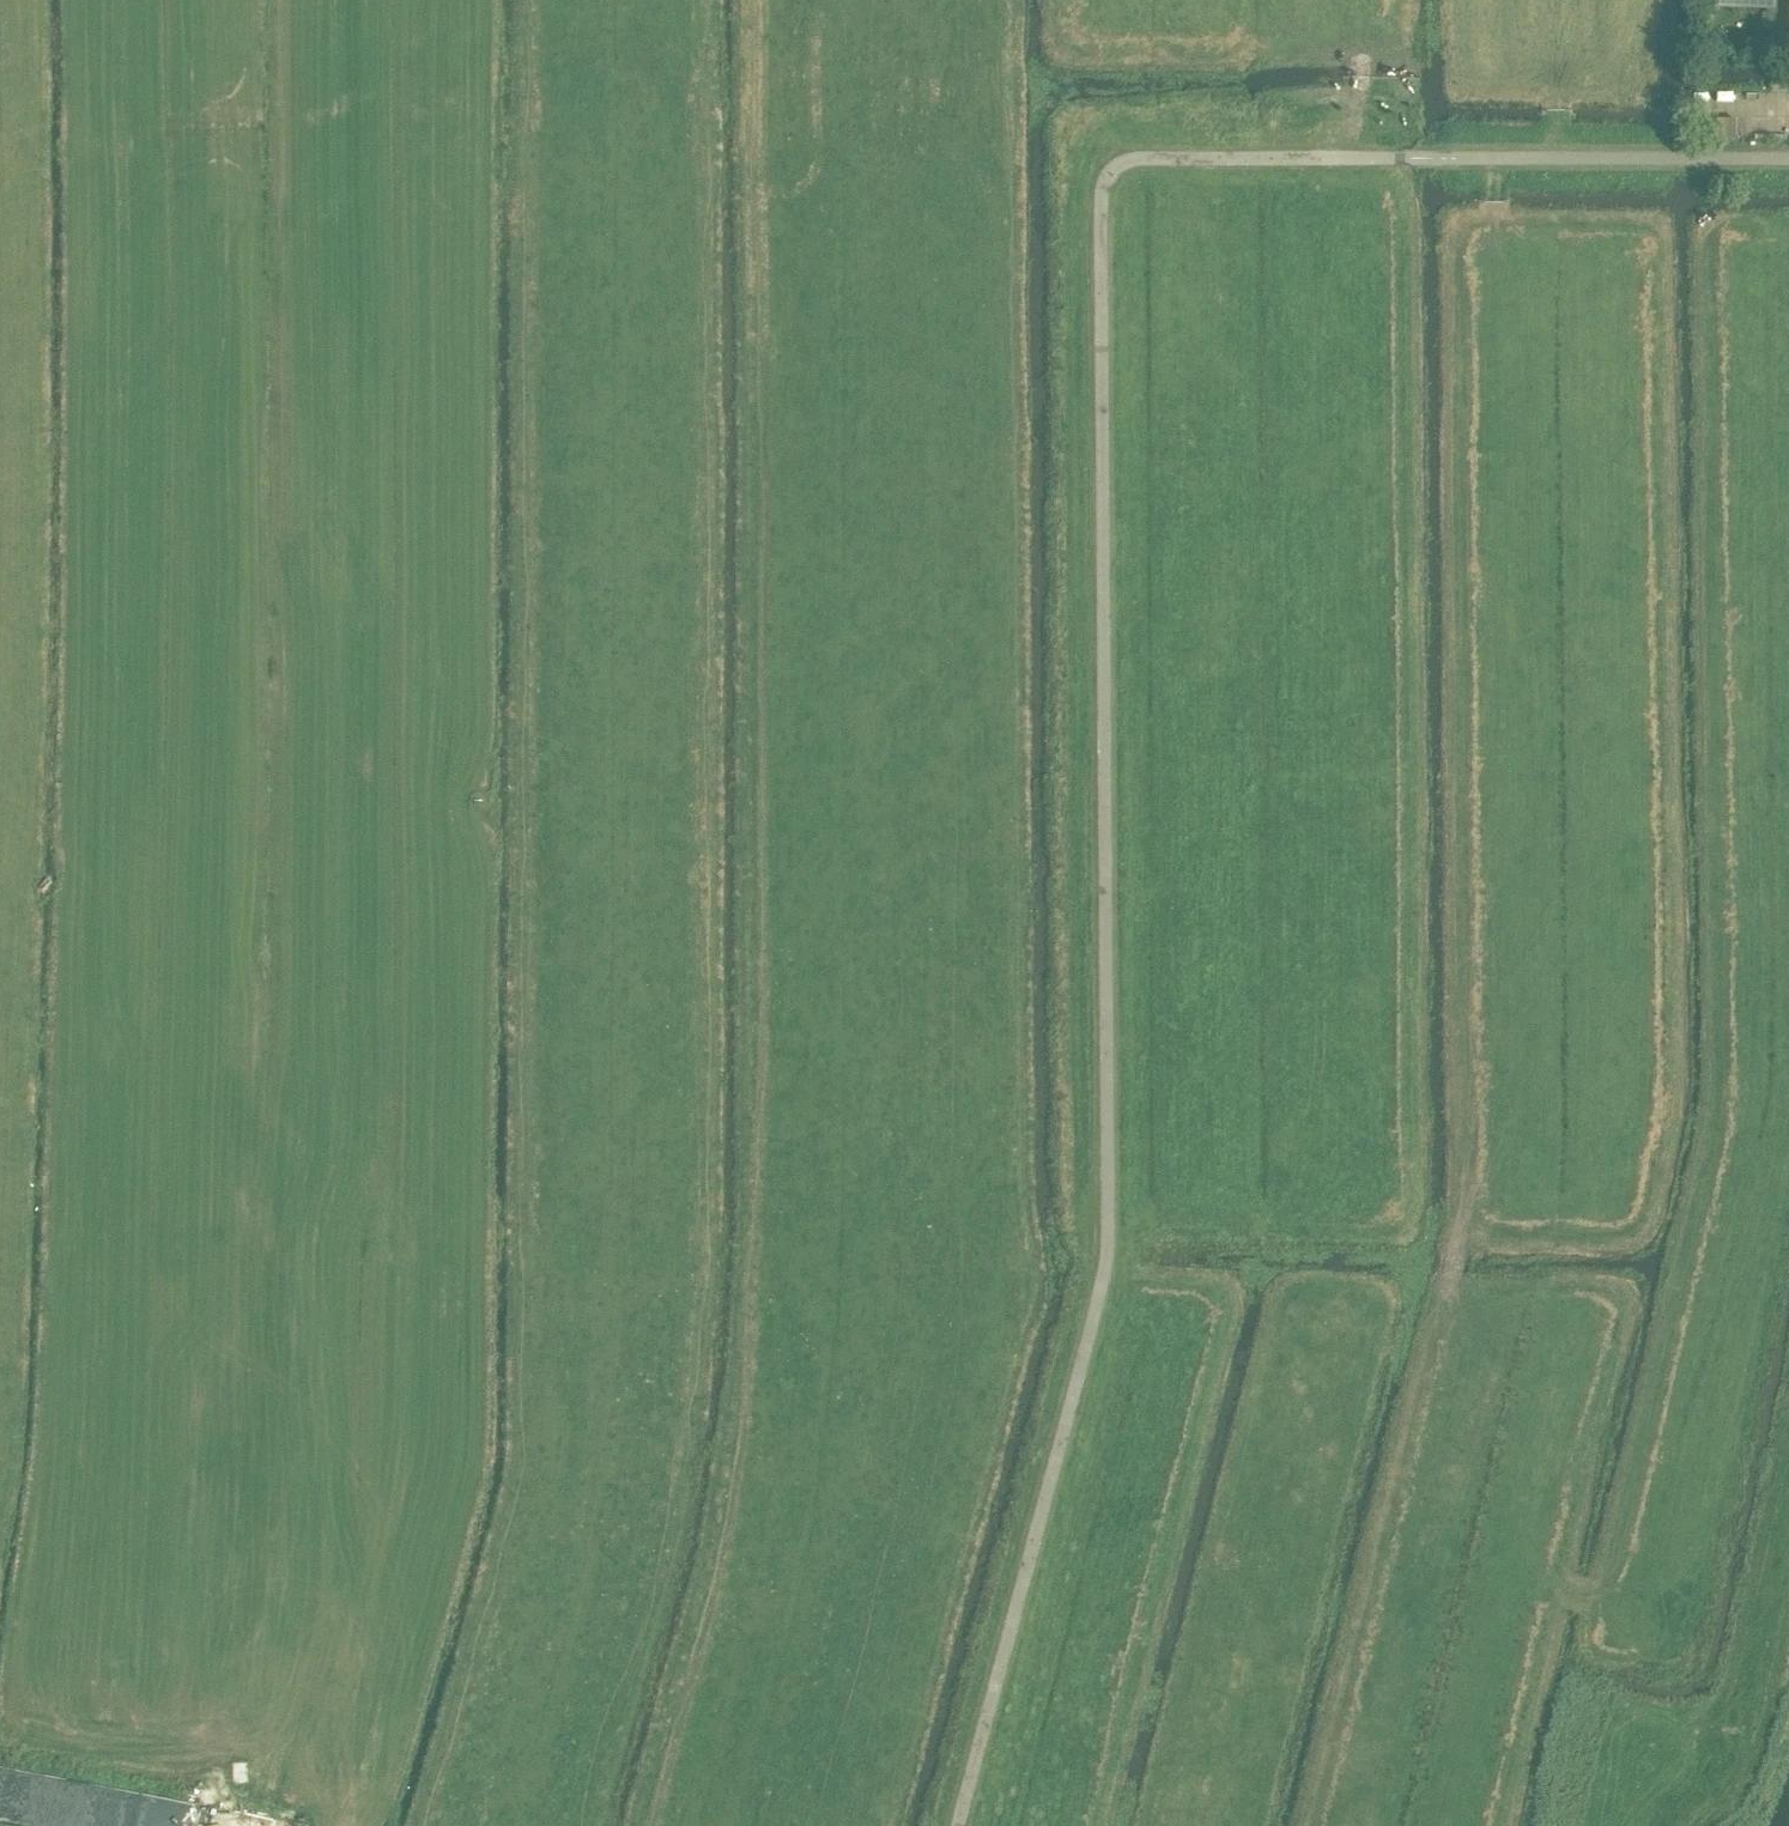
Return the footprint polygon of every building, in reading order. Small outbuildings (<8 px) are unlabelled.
[(1774,0),(1717,0),(1717,6),(1774,8),(1774,0)] [(1707,141),(1737,141),(1737,119),(1707,119),(1707,141)]
